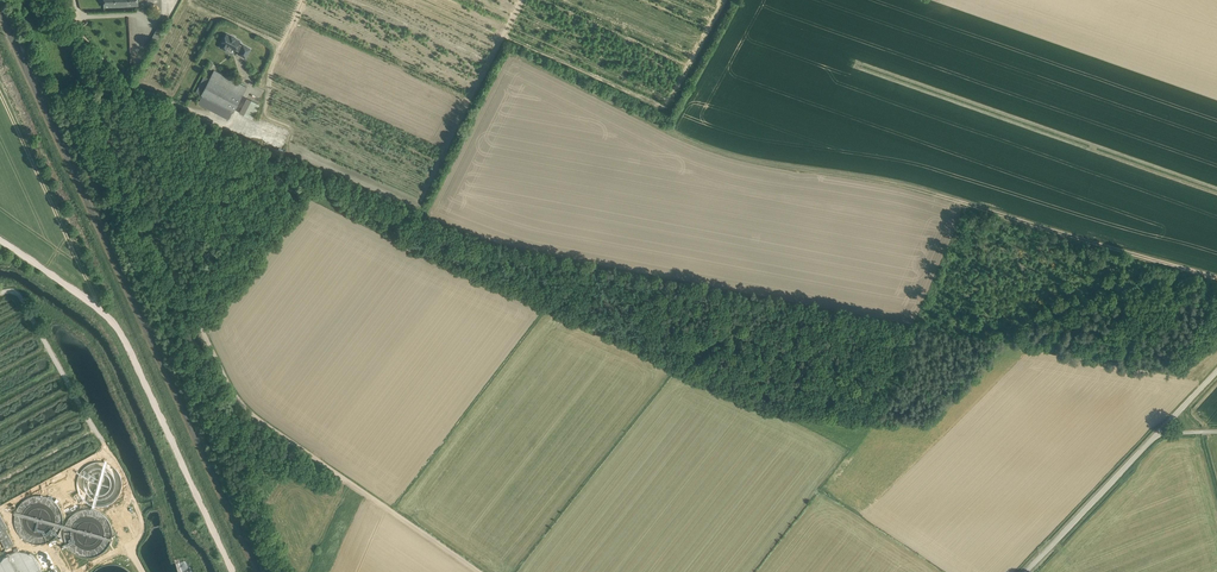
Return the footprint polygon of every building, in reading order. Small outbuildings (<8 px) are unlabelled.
[(175,16),(175,14),(174,0),(161,1),(162,16),(175,16)] [(158,39),(165,28),(160,25),(154,34),(158,37),(157,38),(158,39)] [(231,36),(226,34),(222,42),(222,43),(220,47),(226,50),(228,46),(235,50),(236,49),(240,51),(238,54),(246,58),(251,49),(243,45),(243,46),(239,44),(240,41),(235,38),(235,37),(234,37),(232,36),(231,36)] [(233,111),(242,95),(246,86),(214,69),(210,78),(204,75),(196,92),(202,95),(198,103),(228,119),(232,111),(233,111)] [(253,118),(260,103),(246,98),(240,113),(253,118)] [(95,471),(89,493),(102,497),(108,474),(95,471)] [(0,514),(0,538),(6,549),(14,545),(5,529),(7,528),(0,514)] [(0,567),(0,571),(40,571),(39,567),(31,554),(20,551),(3,554),(0,567)]
